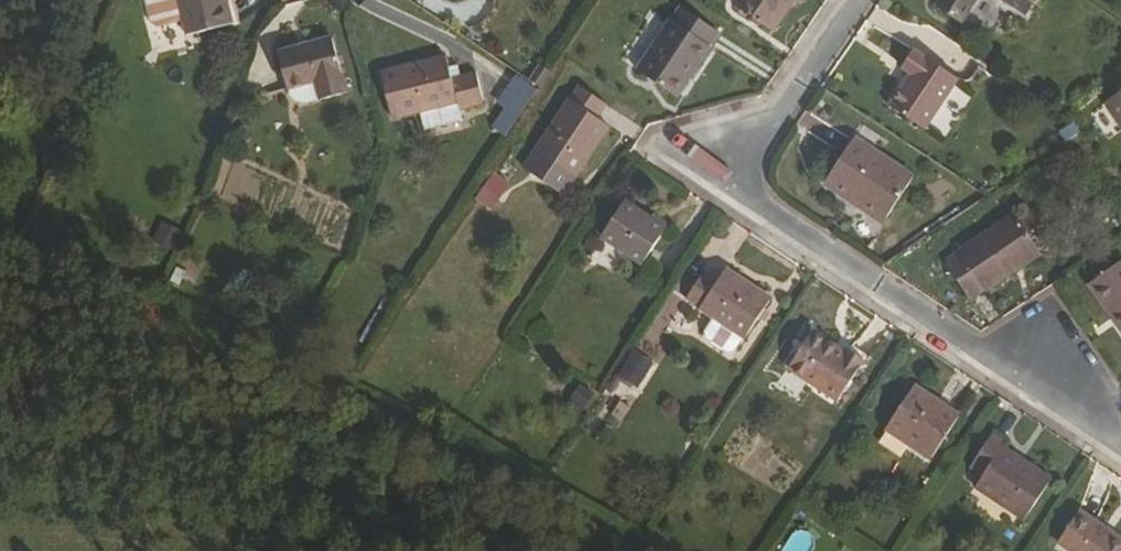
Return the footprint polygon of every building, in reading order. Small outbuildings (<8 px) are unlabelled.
[(230,0),(150,0),(155,24),(162,28),(185,21),(189,35),(237,25),(230,0)] [(796,0),(741,0),(735,9),(773,35),(796,0)] [(949,10),(975,29),(995,0),(957,0),(949,10)] [(1055,0),(1003,0),(1040,24),(1055,0)] [(647,86),(683,108),(724,47),(691,25),(647,86)] [(293,46),(301,83),(320,81),(321,97),(347,93),(337,40),(293,46)] [(964,82),(919,48),(903,70),(913,75),(890,108),(927,135),(964,82)] [(457,73),(452,54),(388,71),(399,120),(424,114),(429,131),(467,124),(466,110),(491,106),(482,68),(457,73)] [(320,81),(301,83),(304,98),(321,97),(320,81)] [(612,123),(599,110),(607,100),(582,83),(538,147),(575,173),(612,123)] [(1105,105),(1120,126),(1120,93),(1105,105)] [(919,180),(859,141),(832,181),(871,207),(867,211),(889,225),(919,180)] [(488,175),(474,205),(495,215),(509,185),(488,175)] [(648,269),(669,235),(626,207),(606,240),(648,269)] [(1044,259),(1019,216),(950,265),(976,305),(1044,259)] [(1087,289),(1120,337),(1120,263),(1087,289)] [(717,280),(703,273),(684,300),(712,319),(702,336),(723,352),(734,353),(741,338),(744,338),(768,300),(723,270),(717,280)] [(838,401),(863,364),(846,351),(843,355),(814,336),(790,371),(838,401)] [(639,389),(655,358),(633,346),(616,377),(639,389)] [(956,423),(909,391),(881,432),(928,464),(956,423)] [(1023,526),(1050,484),(1007,455),(1010,448),(995,437),(969,475),(983,486),(977,496),(1023,526)] [(1080,517),(1059,549),(1063,550),(1120,550),(1120,544),(1080,517)] [(816,541),(800,528),(781,550),(808,550),(816,541)]
